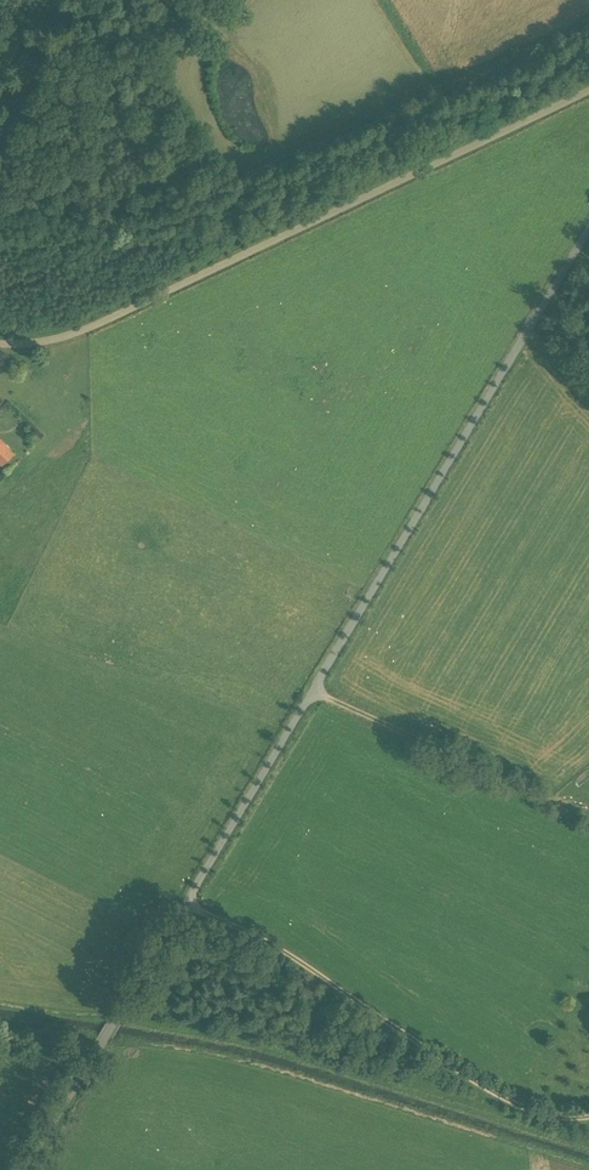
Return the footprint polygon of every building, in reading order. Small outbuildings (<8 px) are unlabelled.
[(2,465),(14,452),(0,438),(0,463),(2,465)]
